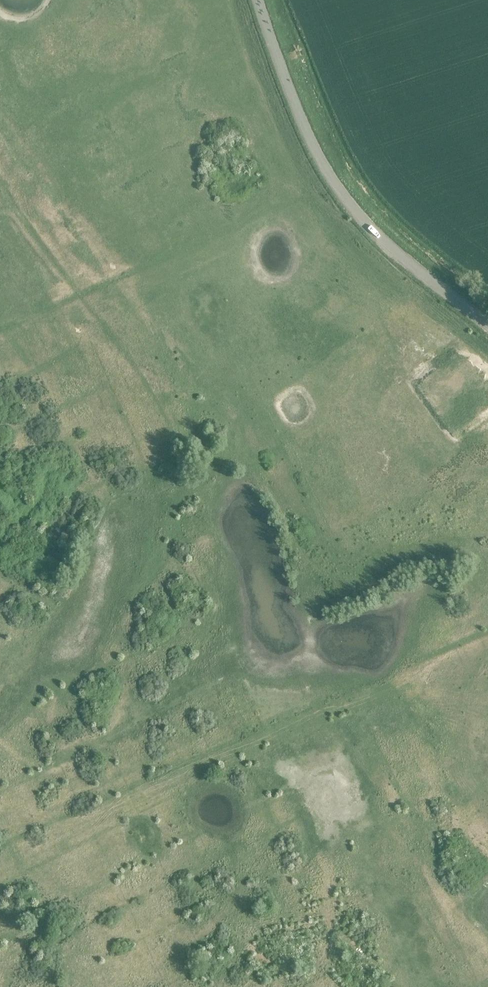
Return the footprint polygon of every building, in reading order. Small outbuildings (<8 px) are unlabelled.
[(300,50),(286,54),(289,62),(303,57),(303,56),(297,58),(296,52),(301,51),(300,50)]
